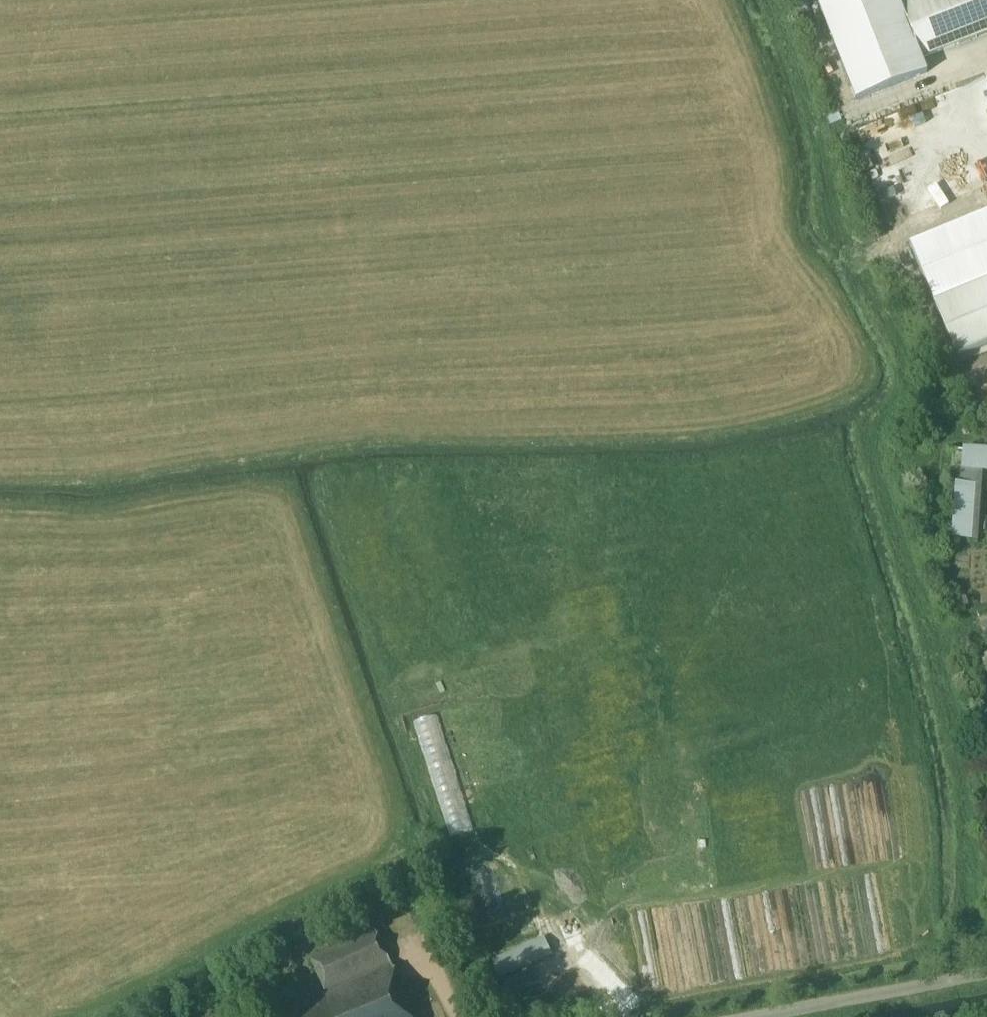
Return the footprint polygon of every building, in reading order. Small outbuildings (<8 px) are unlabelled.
[(900,2),(900,0),(824,0),(818,2),(857,99),(928,72),(922,58),(986,33),(986,0),(906,0),(900,2)] [(974,81),(986,112),(986,75),(974,81)] [(910,244),(958,357),(986,345),(986,212),(910,244)] [(967,450),(965,467),(961,467),(956,535),(974,537),(978,469),(986,470),(986,452),(967,450)] [(376,929),(312,958),(327,991),(269,1016),(417,1016),(376,929)] [(492,960),(500,978),(551,955),(544,938),(492,960)] [(532,968),(503,981),(509,996),(539,983),(532,968)]
